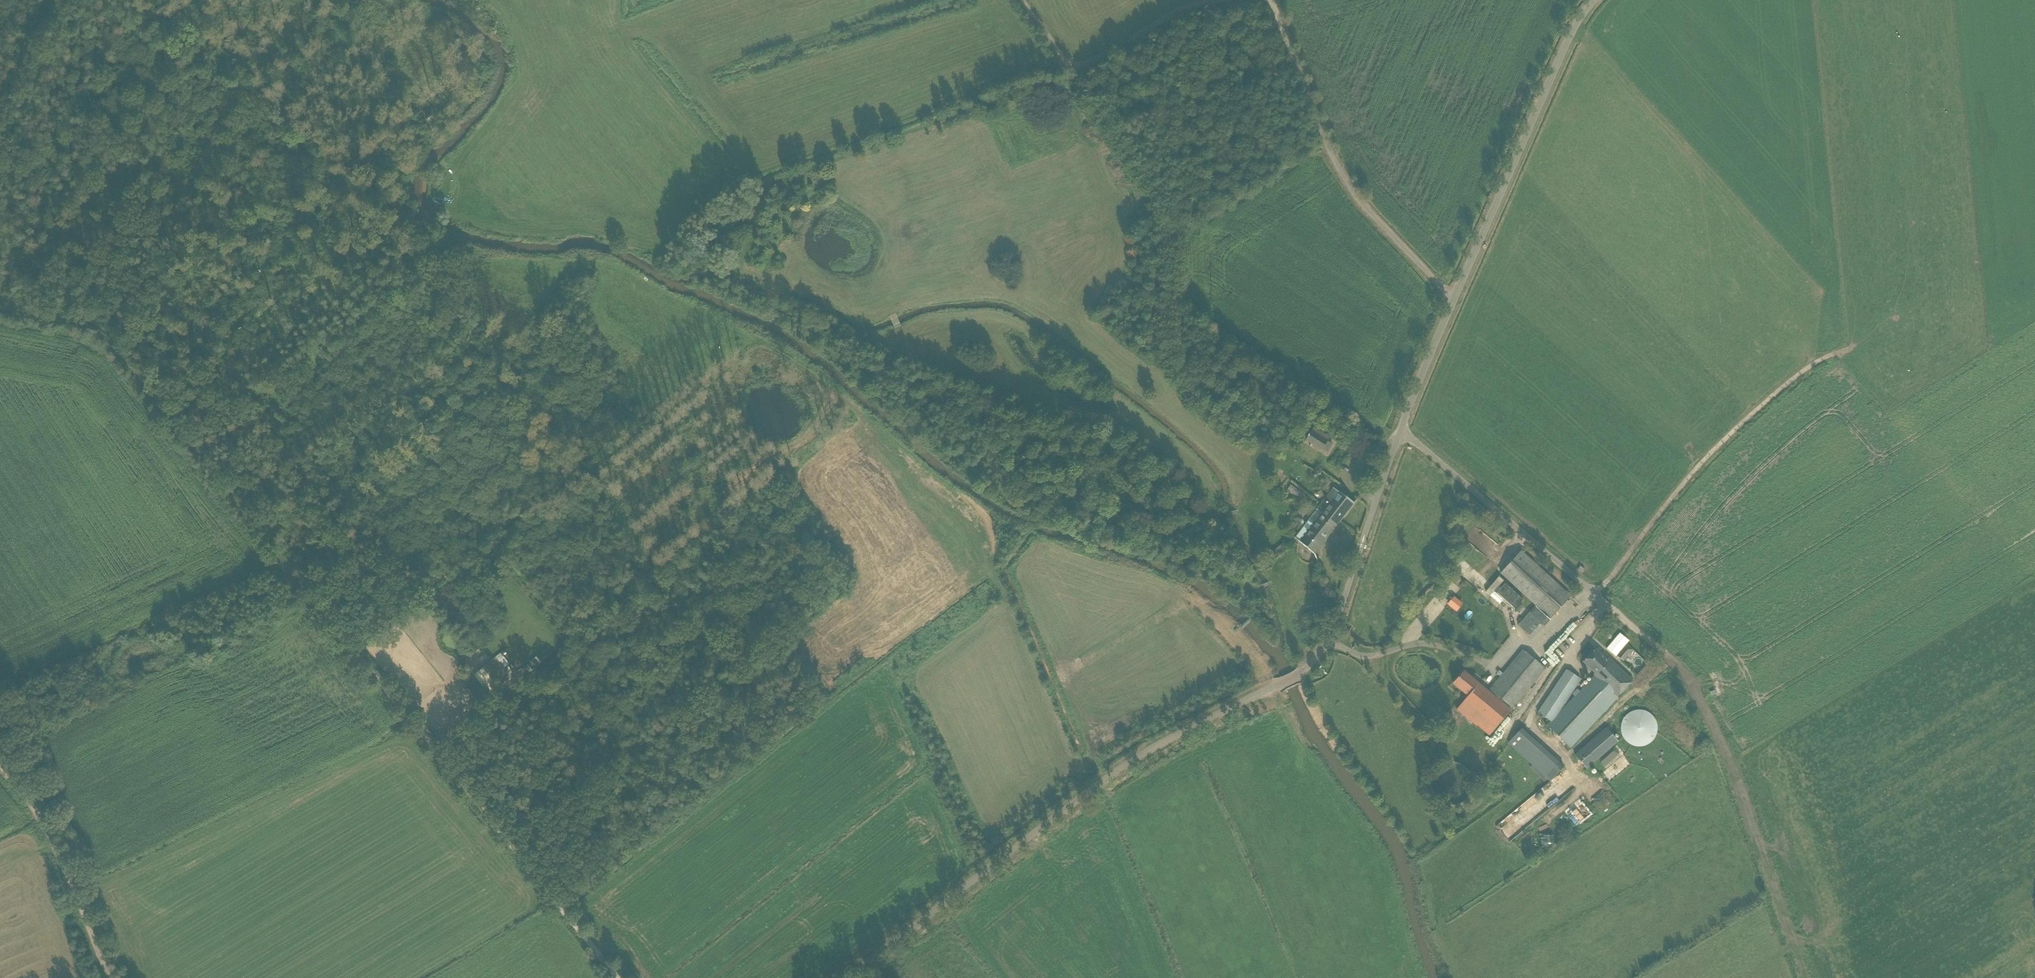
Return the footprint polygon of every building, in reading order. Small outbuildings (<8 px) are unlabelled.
[(1305,440),(1322,450),(1328,441),(1311,430),(1305,440)] [(1320,514),(1312,525),(1307,522),(1294,538),(1314,554),(1354,503),(1334,487),(1316,511),(1320,514)] [(1114,520),(1118,527),(1127,523),(1124,516),(1114,520)] [(1275,560),(1288,549),(1289,548),(1285,542),(1270,554),(1275,560)] [(1550,619),(1564,604),(1571,597),(1521,551),(1500,573),(1534,603),(1550,619)] [(1490,596),(1494,591),(1498,586),(1503,581),(1499,577),(1486,592),(1490,596)] [(1523,600),(1505,583),(1496,592),(1515,609),(1523,600)] [(1448,604),(1456,611),(1462,604),(1454,597),(1448,604)] [(1550,619),(1534,603),(1518,620),(1520,622),(1517,625),(1532,638),(1550,619)] [(1623,661),(1633,650),(1626,644),(1617,656),(1623,661)] [(1575,696),(1558,714),(1580,680),(1566,670),(1538,713),(1551,721),(1547,725),(1571,748),(1599,718),(1599,717),(1612,703),(1617,697),(1626,688),(1633,680),(1609,658),(1607,660),(1595,649),(1584,661),(1591,668),(1595,672),(1593,674),(1594,675),(1579,691),(1578,690),(1573,695),(1575,696)] [(1510,710),(1508,709),(1510,706),(1512,708),(1545,668),(1523,650),(1490,689),(1497,695),(1495,697),(1478,683),(1464,671),(1454,683),(1468,696),(1457,709),(1489,736),(1510,710)] [(508,672),(504,667),(496,657),(483,668),(496,683),(508,672)] [(474,676),(469,680),(475,686),(479,682),(474,676)] [(1643,710),(1640,710),(1637,710),(1634,711),(1631,712),(1628,714),(1625,716),(1623,719),(1621,722),(1621,725),(1621,729),(1621,733),(1622,736),(1624,739),(1626,741),(1628,743),(1632,745),(1635,746),(1639,747),(1642,746),(1646,745),(1649,744),(1652,742),(1654,738),(1656,734),(1657,732),(1657,728),(1657,724),(1655,720),(1653,717),(1651,714),(1648,712),(1646,711),(1643,710)] [(1521,728),(1507,743),(1508,743),(1509,745),(1513,748),(1526,733),(1521,728)] [(1607,728),(1576,754),(1587,767),(1618,741),(1607,728)] [(1604,765),(1618,755),(1615,750),(1600,760),(1604,765)] [(1563,767),(1558,762),(1545,776),(1550,781),(1563,767)] [(1563,797),(1575,787),(1561,772),(1550,783),(1563,797)]
